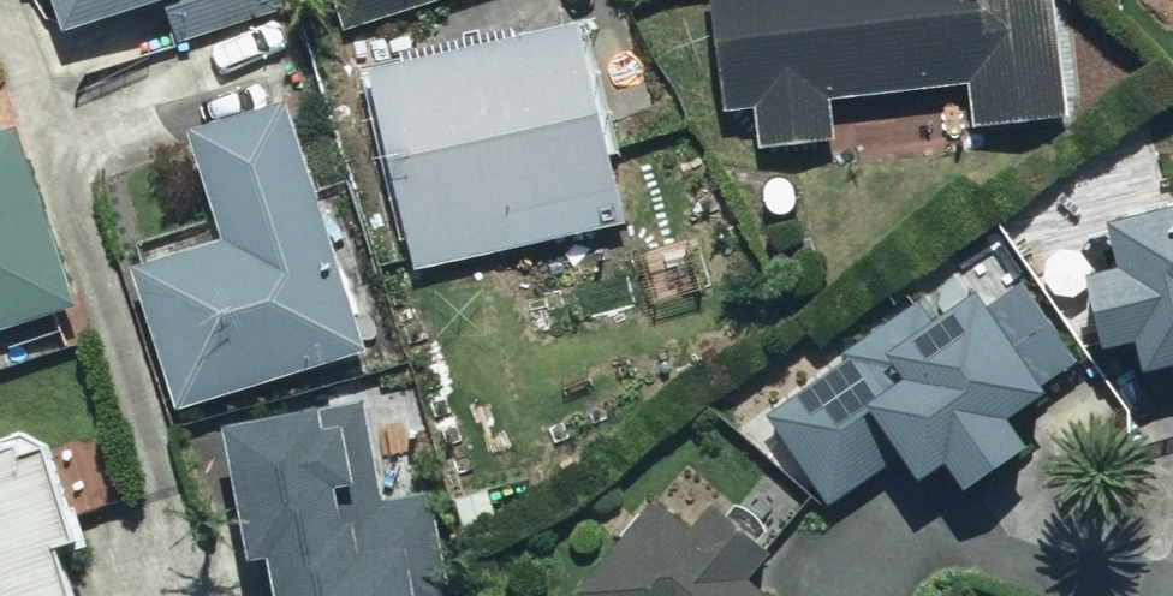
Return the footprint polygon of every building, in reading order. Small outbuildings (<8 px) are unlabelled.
[(62,37),(163,3),(177,44),(289,6),(287,0),(49,0),(62,37)] [(351,33),(442,0),(339,0),(351,33)] [(717,111),(751,108),(754,145),(830,138),(827,103),(963,91),(967,132),(1067,123),(1056,0),(707,0),(717,111)] [(570,15),(359,72),(414,275),(625,218),(570,15)] [(360,357),(282,107),(181,139),(213,242),(131,268),(177,415),(360,357)] [(0,124),(0,335),(74,311),(11,121),(0,124)] [(1078,234),(1105,356),(1137,349),(1146,388),(1172,382),(1172,213),(1078,234)] [(921,307),(756,432),(834,501),(894,456),(919,490),(944,471),(963,497),(1024,451),(1008,429),(1046,400),(1040,392),(1078,363),(1022,289),(987,315),(972,295),(934,324),(921,307)] [(218,436),(242,564),(263,560),(270,595),(450,595),(430,491),(382,500),(364,407),(218,436)] [(0,455),(0,595),(85,595),(68,543),(86,537),(60,457),(17,471),(11,452),(0,455)] [(751,585),(774,565),(719,503),(687,532),(660,503),(567,587),(575,595),(761,595),(751,585)]
